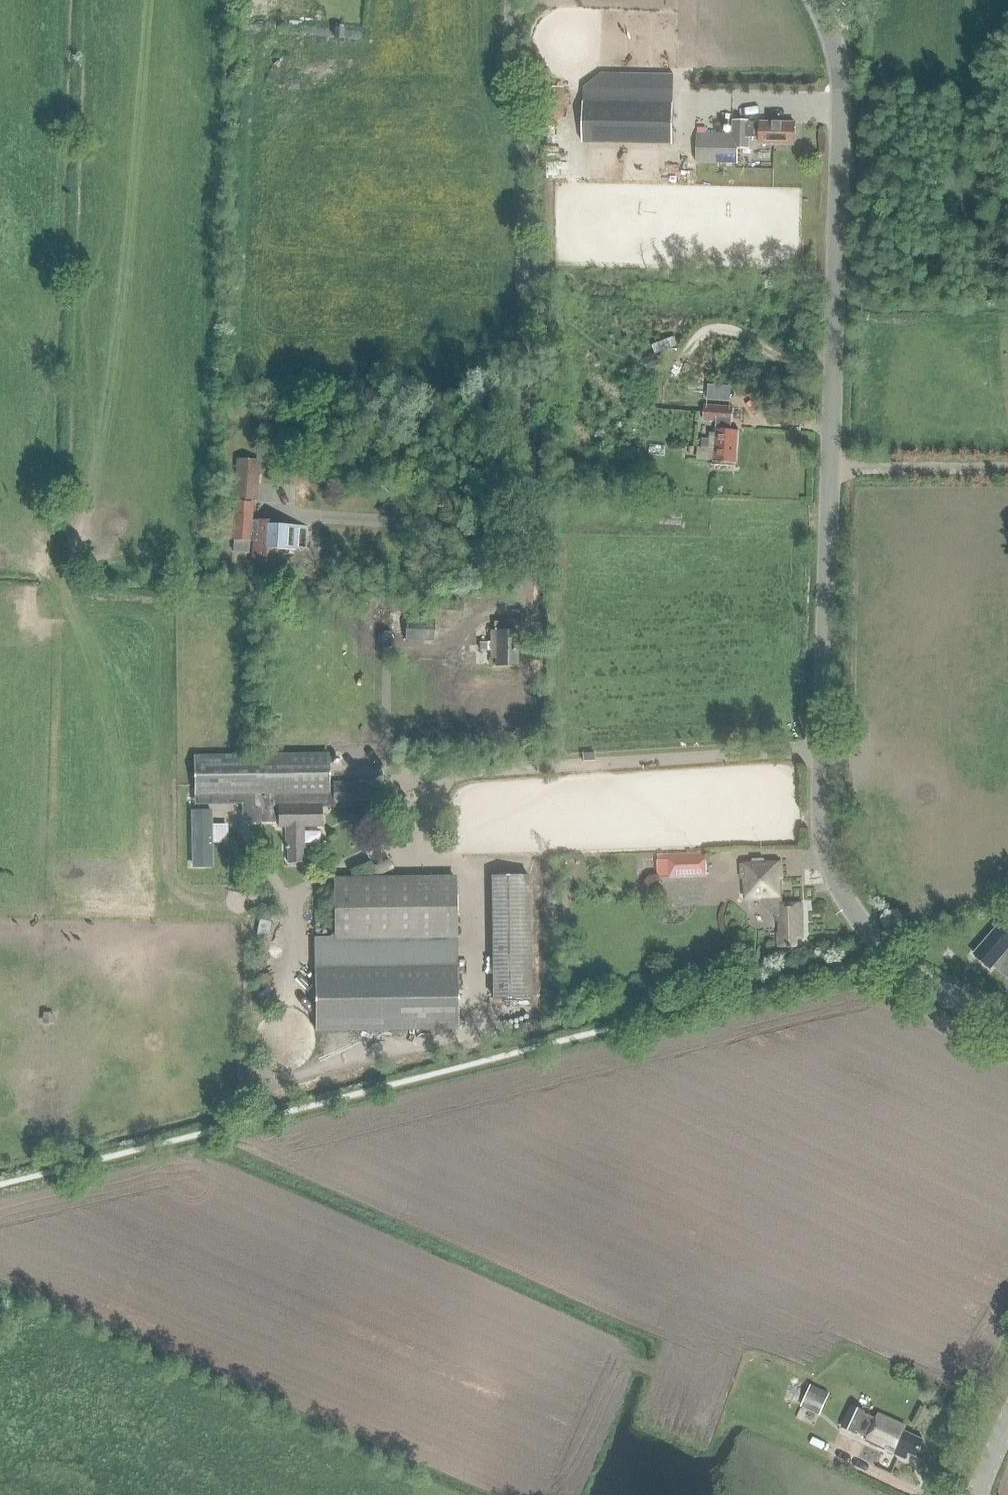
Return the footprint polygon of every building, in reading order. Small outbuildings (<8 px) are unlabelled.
[(581,142),(671,144),(672,104),(582,102),(581,142)] [(794,131),(794,123),(759,122),(748,122),(748,120),(732,120),(732,134),(696,133),(695,162),(737,163),(737,149),(748,149),(748,138),(759,138),(759,144),(794,145),(794,142),(795,140),(795,133),(794,131)] [(655,354),(642,359),(647,369),(659,364),(655,354)] [(733,398),(733,382),(711,383),(711,399),(733,398)] [(733,403),(711,404),(712,427),(734,426),(733,403)] [(713,459),(712,462),(736,464),(738,430),(715,428),(715,432),(691,430),(689,457),(713,459)] [(231,499),(256,501),(259,460),(234,458),(231,499)] [(232,512),(230,538),(248,539),(252,540),(250,562),(252,562),(273,563),(274,553),(276,553),(276,548),(304,550),(306,525),(278,524),(278,521),(250,519),(250,513),(251,502),(233,501),(232,512)] [(404,641),(433,642),(434,621),(405,620),(405,631),(404,641)] [(493,622),(493,631),(489,631),(489,642),(479,642),(479,651),(489,651),(489,658),(494,658),(494,666),(516,666),(516,631),(507,631),(507,622),(493,622)] [(280,719),(265,718),(265,731),(280,731),(280,719)] [(262,755),(194,756),(195,794),(243,794),(243,814),(250,820),(277,820),(277,826),(285,826),(285,848),(287,848),(287,863),(301,862),(301,848),(303,848),(303,826),(320,826),(321,804),(332,804),(332,803),(332,784),(327,784),(326,757),(326,754),(304,754),(291,755),(262,755)] [(377,782),(332,783),(332,784),(332,803),(377,803),(377,782)] [(210,840),(211,839),(211,811),(191,812),(191,840),(193,840),(193,866),(210,866),(210,840)] [(659,878),(669,878),(707,876),(706,857),(704,853),(659,855),(659,878)] [(775,914),(776,914),(776,920),(779,920),(779,932),(776,932),(776,946),(796,946),(796,938),(802,938),(801,902),(779,903),(779,878),(782,878),(781,861),(741,861),(741,877),(744,877),(744,896),(762,896),(762,901),(775,914)] [(495,877),(497,997),(529,996),(527,876),(495,877)] [(454,877),(334,879),(334,938),(314,938),(315,1030),(456,1027),(454,877)] [(1005,920),(976,953),(993,968),(1000,960),(1007,968),(1007,922),(1005,920)] [(829,1393),(810,1384),(801,1406),(819,1415),(829,1393)] [(841,1427),(855,1433),(856,1431),(864,1413),(866,1411),(851,1404),(841,1427)] [(904,1459),(907,1453),(915,1456),(923,1439),(902,1430),(905,1424),(878,1412),(876,1418),(864,1413),(856,1431),(868,1436),(865,1441),(904,1459)]
